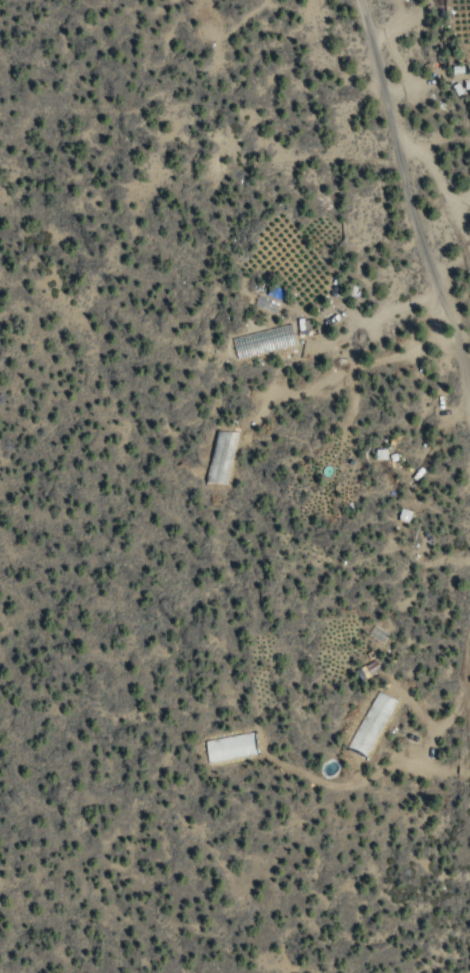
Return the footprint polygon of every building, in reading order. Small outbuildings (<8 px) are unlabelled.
[(231,337),(236,359),(293,346),(289,325),(231,337)]
